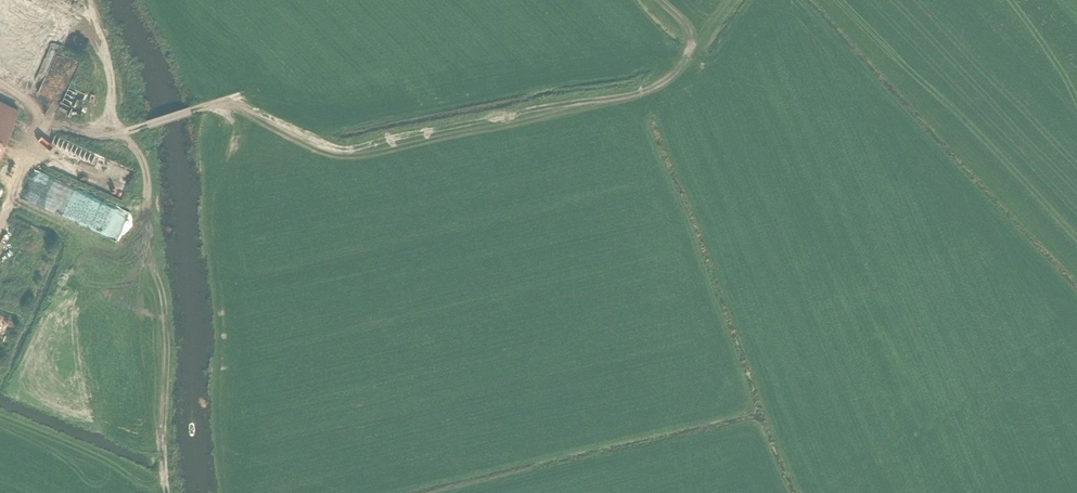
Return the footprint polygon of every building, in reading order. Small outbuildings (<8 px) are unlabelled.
[(0,105),(0,155),(19,113),(0,105)] [(76,197),(75,204),(89,207),(90,200),(76,197)]
